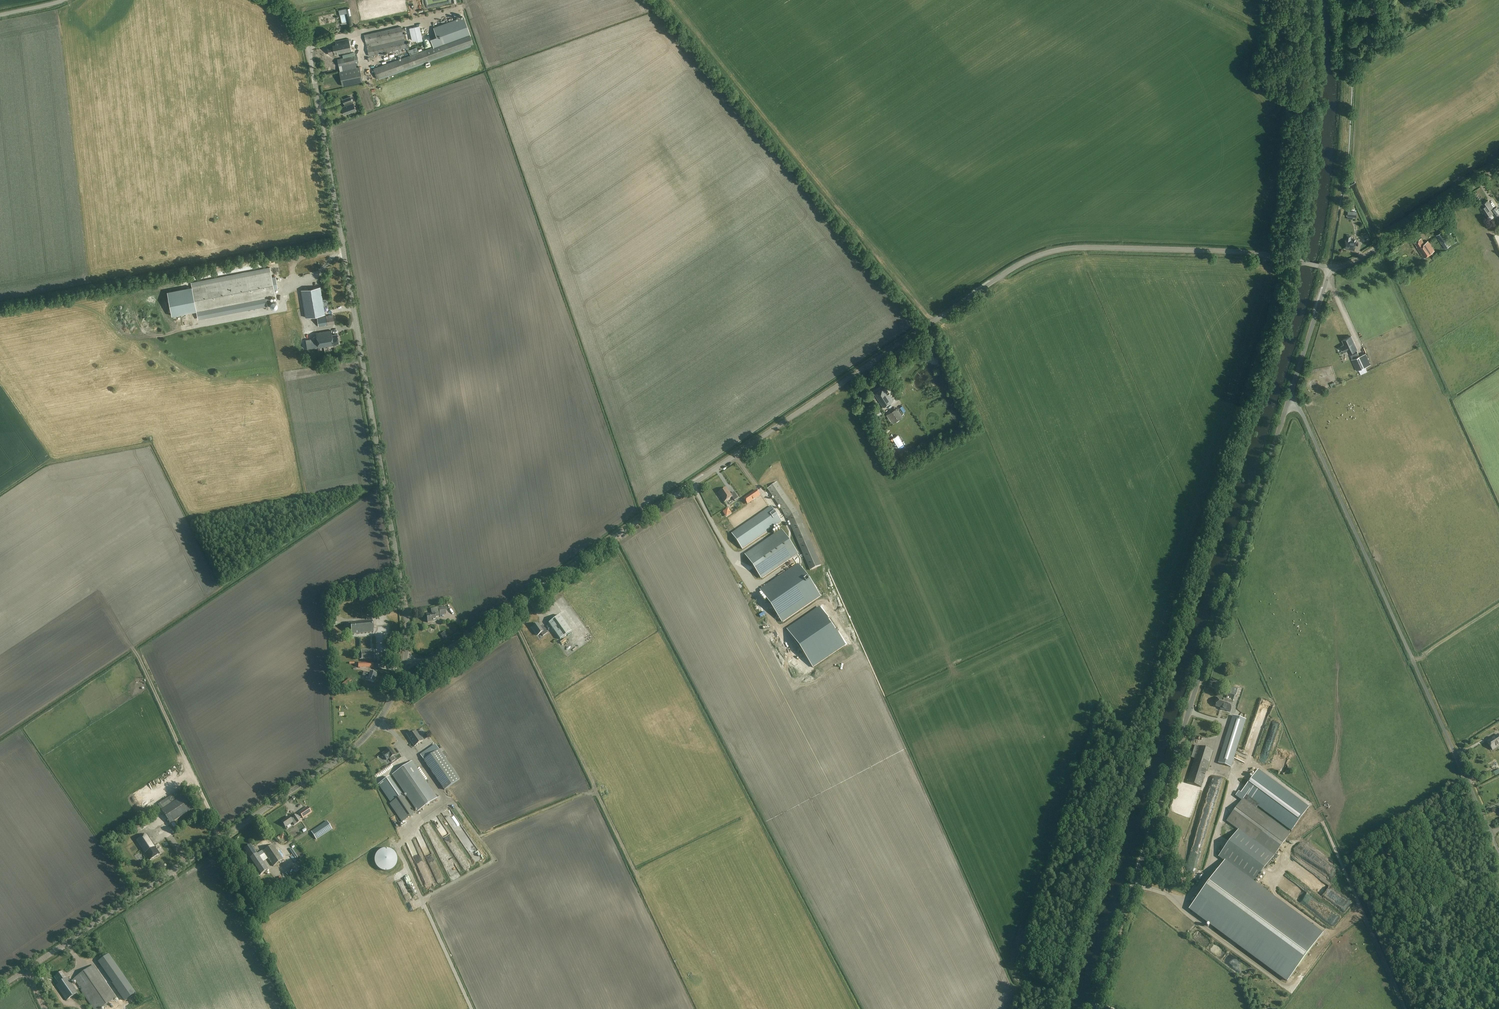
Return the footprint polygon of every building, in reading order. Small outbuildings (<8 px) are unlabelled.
[(439,45),(469,34),(463,17),(433,28),(439,45)] [(370,45),(370,42),(403,34),(401,25),(363,34),(368,56),(406,47),(404,37),(370,45)] [(409,28),(409,29),(412,41),(416,40),(416,42),(423,41),(419,26),(409,28)] [(403,28),(402,28),(406,47),(410,55),(412,55),(409,51),(408,48),(403,28)] [(377,79),(473,44),(470,34),(469,34),(457,38),(447,42),(440,44),(412,55),(410,55),(373,69),(377,79)] [(334,54),(346,51),(352,50),(349,38),(335,41),(336,43),(326,45),(328,54),(334,53),(334,54)] [(343,58),(340,59),(342,66),(356,63),(354,56),(343,58)] [(342,87),(363,82),(359,67),(339,71),(342,87)] [(341,107),(344,115),(356,111),(353,102),(352,103),(351,101),(352,101),(350,97),(342,100),(344,104),(345,106),(341,107)] [(1487,217),(1493,214),(1490,210),(1493,208),(1488,200),(1482,204),(1484,207),(1482,208),(1487,217)] [(1444,250),(1451,246),(1443,232),(1436,237),(1444,250)] [(1350,241),(1351,237),(1346,236),(1345,240),(1344,248),(1346,248),(1345,249),(1354,251),(1355,242),(1350,241)] [(1423,243),(1420,239),(1414,243),(1417,247),(1416,248),(1423,258),(1434,251),(1427,241),(1423,243)] [(191,283),(192,287),(197,312),(266,298),(276,296),(274,291),(278,290),(275,277),(272,277),(270,267),(191,283)] [(197,312),(192,287),(168,292),(172,316),(197,312)] [(306,318),(325,315),(321,287),(301,290),(306,318)] [(198,320),(268,306),(266,298),(197,312),(198,320)] [(319,326),(335,324),(333,315),(317,317),(319,326)] [(333,335),(332,330),(316,333),(317,338),(306,340),(308,350),(319,348),(337,345),(337,344),(340,343),(338,334),(333,335)] [(1343,341),(1344,344),(1341,346),(1344,351),(1345,351),(1346,352),(1347,351),(1348,353),(1357,349),(1351,337),(1343,341)] [(1366,355),(1371,353),(1369,347),(1357,352),(1358,357),(1352,360),(1356,371),(1358,370),(1360,374),(1367,371),(1365,367),(1368,366),(1363,355),(1366,354),(1366,355)] [(883,407),(894,400),(886,387),(874,394),(883,407)] [(894,424),(904,417),(898,408),(888,415),(894,424)] [(787,518),(799,545),(810,570),(821,565),(810,540),(797,511),(777,482),(767,489),(787,518)] [(730,495),(726,489),(718,494),(724,503),(732,498),(735,501),(738,499),(734,493),(730,495)] [(746,497),(749,503),(761,495),(757,490),(746,497)] [(732,534),(743,550),(782,522),(771,506),(732,534)] [(762,579),(798,554),(782,530),(745,555),(762,579)] [(819,597),(797,565),(788,571),(760,589),(783,622),(819,597)] [(428,622),(436,621),(436,617),(439,617),(438,608),(431,609),(432,614),(426,614),(428,622)] [(560,639),(571,631),(560,615),(549,623),(560,639)] [(372,624),(372,621),(355,622),(355,621),(347,622),(347,626),(352,625),(353,634),(373,632),(373,628),(374,628),(374,624),(372,624)] [(541,628),(537,623),(531,627),(537,635),(541,633),(543,635),(547,632),(543,626),(541,628)] [(371,652),(371,649),(361,650),(361,652),(359,652),(360,659),(374,658),(374,656),(376,656),(375,654),(374,654),(374,652),(371,652)] [(374,682),(376,674),(369,672),(369,674),(363,672),(362,675),(368,677),(367,680),(374,682)] [(349,678),(342,684),(345,688),(349,684),(352,682),(349,678)] [(1236,696),(1238,689),(1231,686),(1226,701),(1218,698),(1216,707),(1223,709),(1222,710),(1230,712),(1233,703),(1235,696),(1236,696)] [(1264,722),(1268,707),(1260,705),(1256,720),(1264,722)] [(1220,758),(1219,763),(1220,763),(1228,766),(1231,767),(1232,762),(1244,724),(1242,723),(1234,721),(1232,720),(1232,721),(1226,738),(1220,758)] [(1255,744),(1262,723),(1253,720),(1246,741),(1255,744)] [(1272,736),(1272,727),(1277,727),(1277,722),(1271,722),(1271,728),(1267,728),(1267,736),(1272,736)] [(420,736),(416,731),(412,733),(411,731),(407,734),(408,736),(412,742),(411,742),(414,746),(423,740),(420,736)] [(1487,742),(1487,743),(1492,750),(1498,745),(1498,736),(1498,735),(1495,736),(1494,737),(1494,738),(1492,739),(1491,739),(1487,742)] [(1202,787),(1213,751),(1195,745),(1191,758),(1195,759),(1187,783),(1202,787)] [(445,790),(460,780),(446,759),(449,757),(443,747),(424,760),(445,790)] [(395,760),(392,756),(395,755),(390,748),(385,751),(385,752),(383,754),(387,760),(389,758),(392,762),(395,760)] [(418,811),(438,797),(412,761),(392,775),(418,811)] [(1310,807),(1259,769),(1241,793),(1239,791),(1235,796),(1241,801),(1226,821),(1238,830),(1274,857),(1291,834),(1290,833),(1310,807)] [(402,822),(415,813),(403,795),(390,776),(378,785),(391,804),(390,804),(402,822)] [(171,824),(196,807),(182,788),(157,805),(171,824)] [(1203,794),(1195,825),(1199,826),(1198,827),(1205,829),(1215,789),(1211,789),(1209,795),(1203,794)] [(303,819),(312,813),(308,807),(299,813),(303,819)] [(300,821),(296,815),(293,817),(293,818),(291,819),(289,816),(282,821),(286,827),(292,822),(294,825),(300,821)] [(316,839),(332,829),(327,821),(311,831),(316,839)] [(454,831),(457,835),(462,830),(459,826),(454,831)] [(1218,857),(1224,862),(1253,884),(1274,857),(1238,830),(1218,857)] [(149,862),(160,854),(147,835),(135,842),(149,862)] [(283,860),(273,844),(263,851),(262,850),(257,854),(251,845),(243,850),(260,875),(267,870),(259,857),(264,853),(273,866),(283,860)] [(386,872),(387,872),(388,871),(389,871),(390,871),(391,871),(391,870),(392,870),(393,869),(394,869),(394,868),(395,867),(396,866),(396,865),(397,864),(397,863),(397,862),(397,861),(397,860),(397,859),(397,858),(397,857),(396,856),(396,855),(395,854),(395,853),(394,853),(394,852),(393,851),(392,851),(391,850),(390,850),(389,849),(388,849),(387,849),(386,849),(385,849),(384,849),(383,849),(382,850),(381,850),(380,851),(379,851),(378,852),(378,853),(377,853),(376,854),(376,855),(376,856),(375,857),(375,858),(375,859),(375,860),(375,861),(375,862),(375,863),(375,864),(376,865),(376,866),(376,867),(377,867),(378,868),(378,869),(379,869),(380,870),(381,870),(381,871),(382,871),(383,871),(384,871),(385,872),(386,872)] [(1253,884),(1224,862),(1189,909),(1283,979),(1287,982),(1322,935),(1318,932),(1253,884)] [(1285,893),(1314,911),(1317,908),(1312,905),(1315,902),(1310,899),(1311,896),(1297,887),(1294,893),(1288,889),(1285,893)] [(1219,947),(1215,953),(1220,957),(1224,950),(1219,947)] [(137,993),(109,954),(98,962),(125,1001),(137,993)] [(93,965),(74,978),(74,979),(70,982),(67,978),(66,978),(62,972),(56,976),(60,983),(56,986),(66,1001),(78,993),(71,983),(75,980),(95,1008),(100,1008),(116,998),(93,965)] [(1298,971),(1302,975),(1306,970),(1302,966),(1298,971)]
